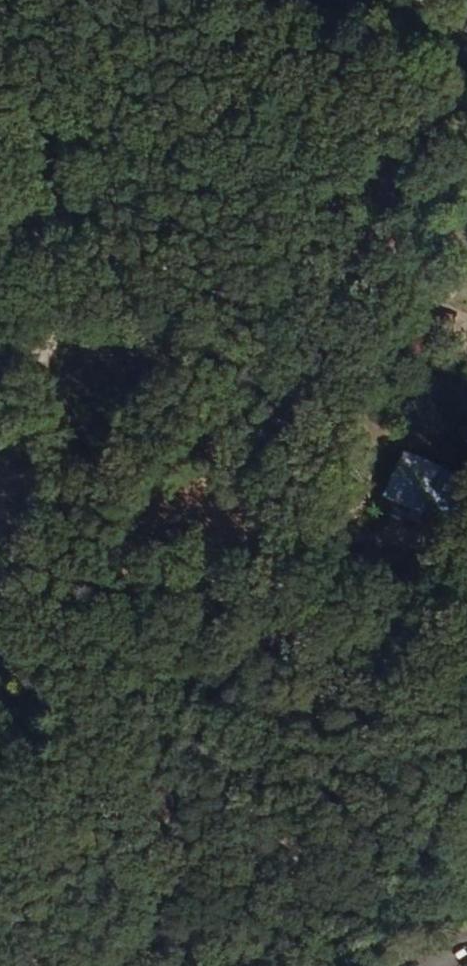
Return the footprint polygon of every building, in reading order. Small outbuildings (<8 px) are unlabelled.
[(155,392),(186,361),(154,331),(125,363),(155,392)] [(466,481),(466,476),(406,451),(387,493),(449,521),(466,481)]
